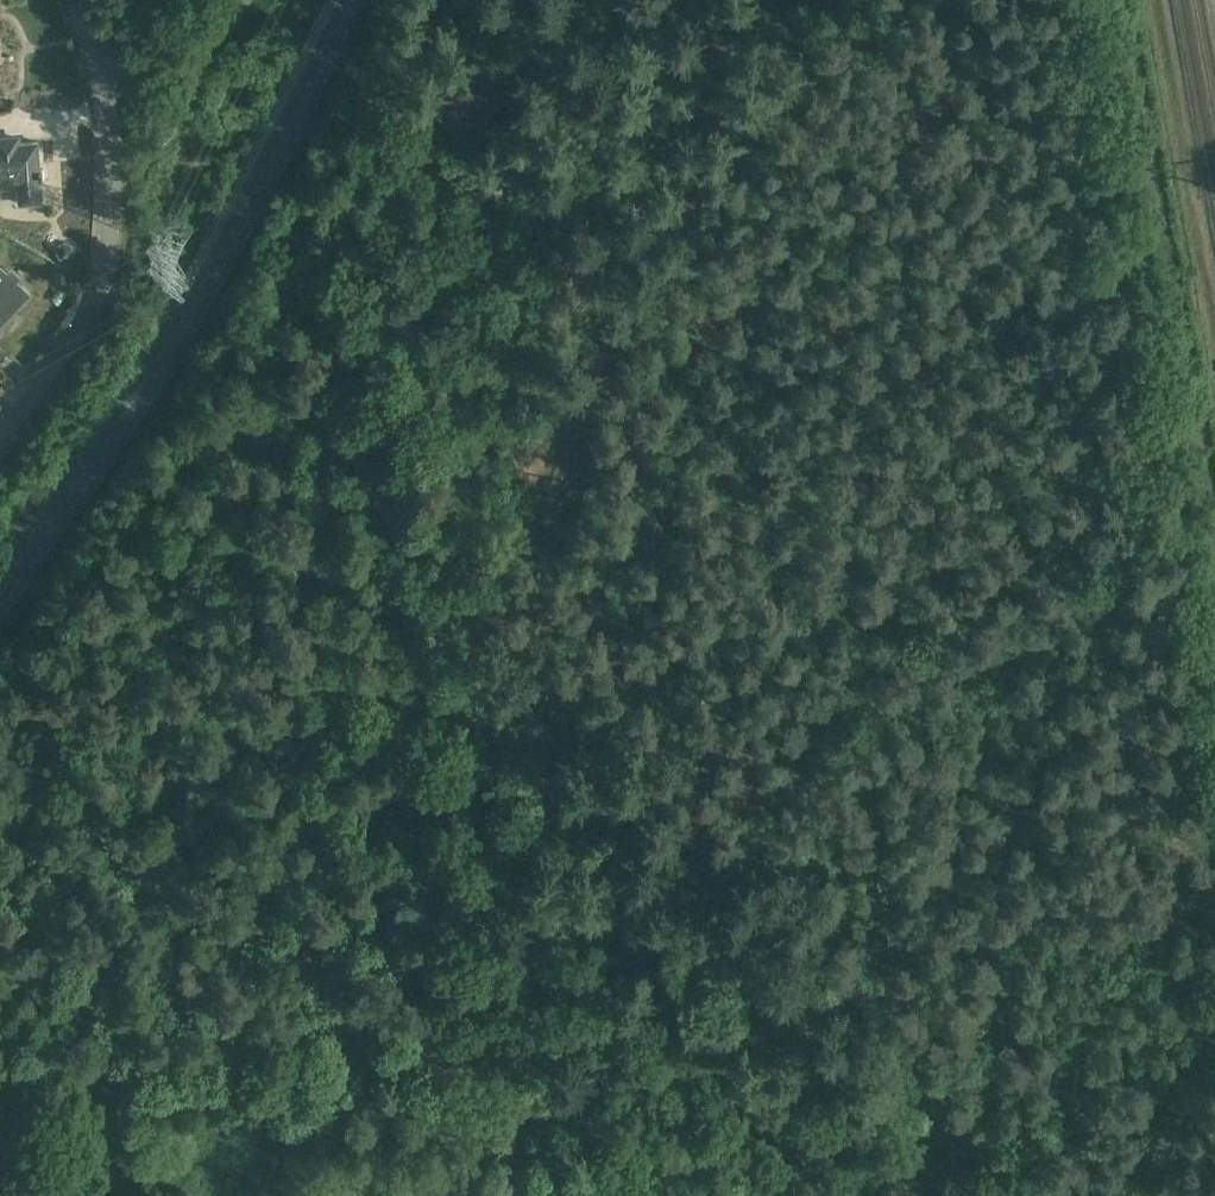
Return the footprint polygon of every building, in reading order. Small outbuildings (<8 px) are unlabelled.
[(3,186),(3,185),(19,183),(20,204),(41,202),(36,145),(22,146),(21,134),(0,136),(0,187),(3,186)] [(59,243),(55,250),(58,256),(64,259),(71,257),(74,251),(72,244),(66,240),(59,243)] [(16,298),(20,302),(29,292),(0,265),(0,316),(16,298)]
